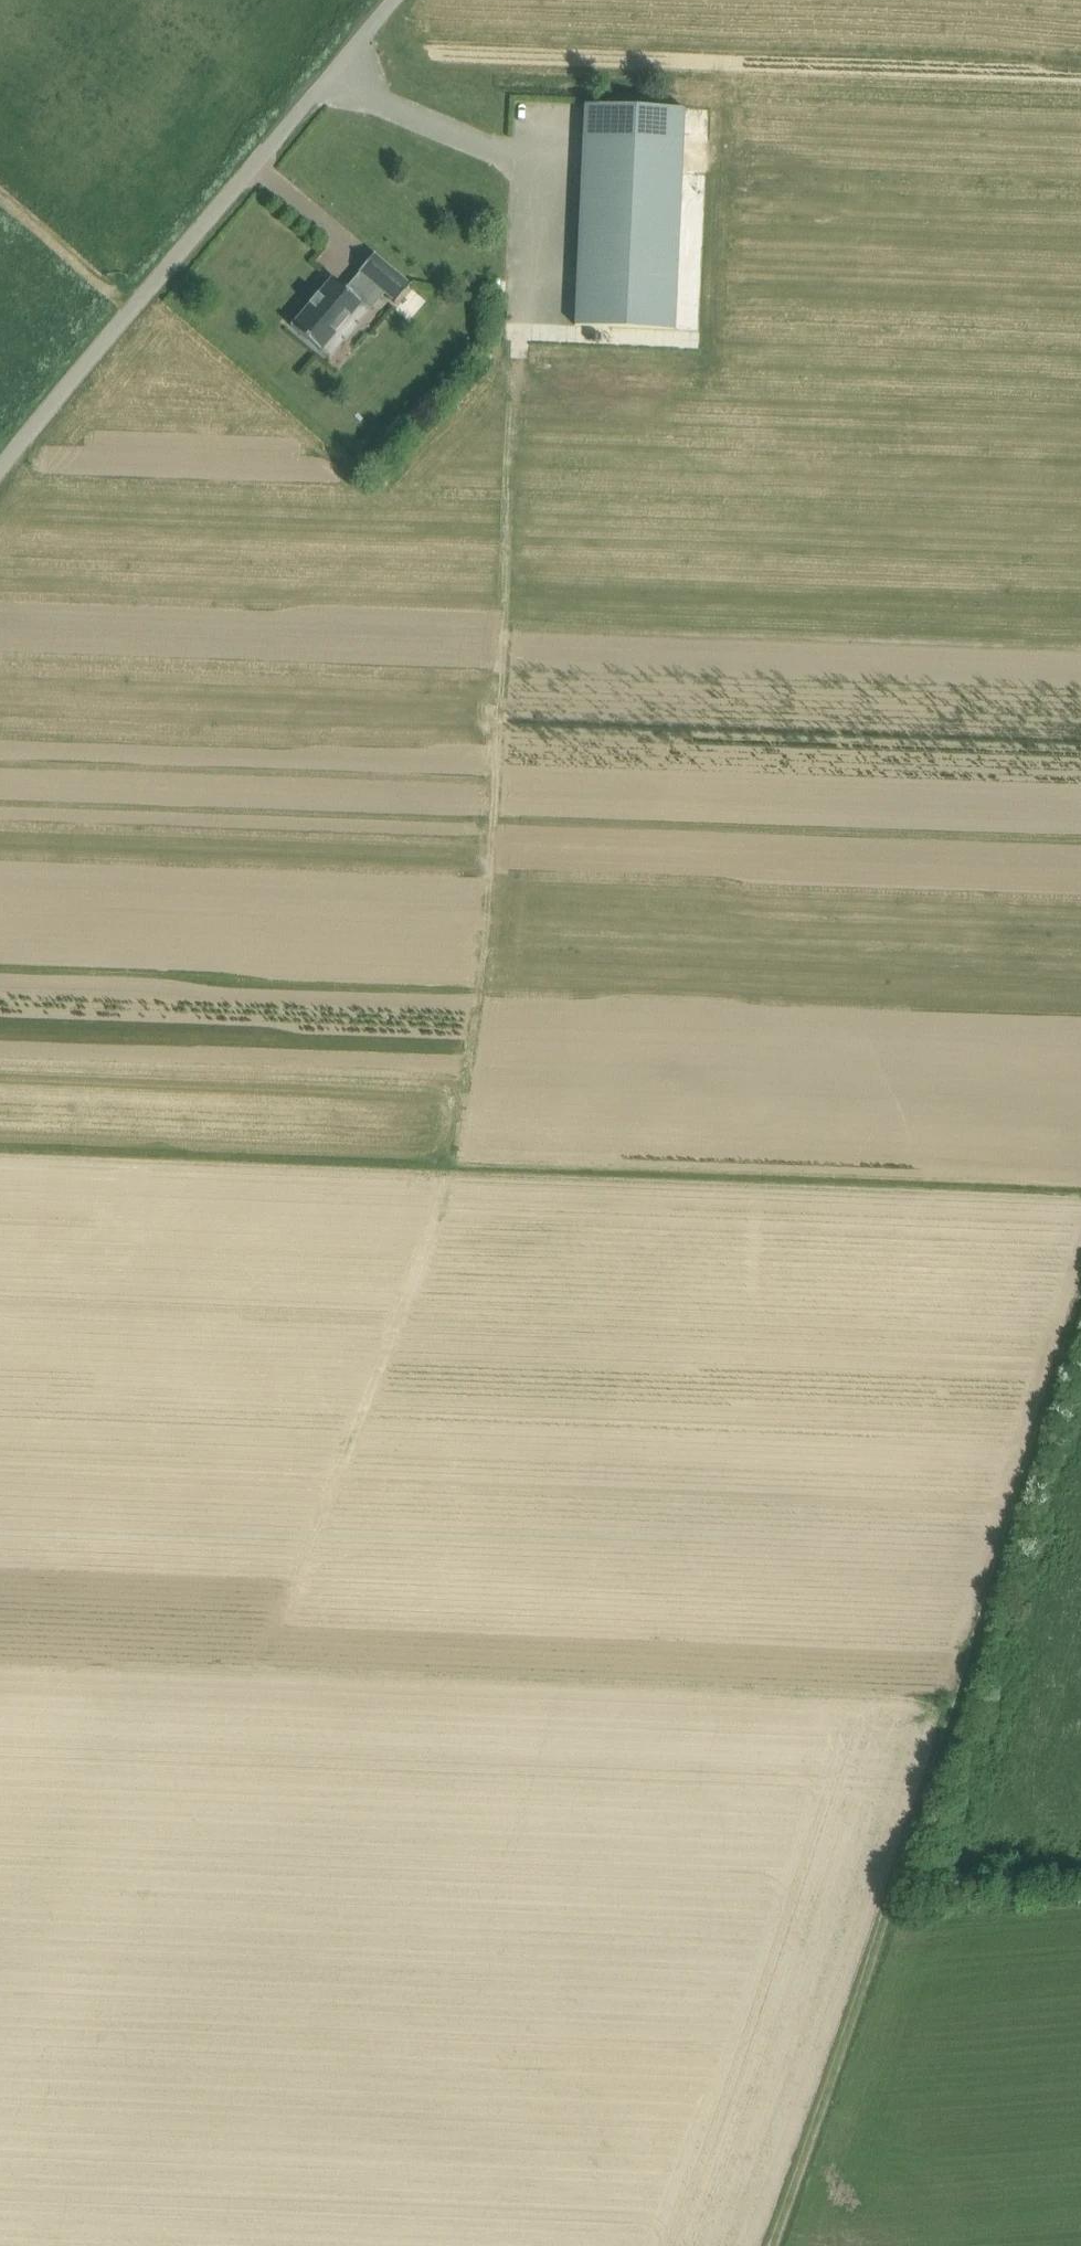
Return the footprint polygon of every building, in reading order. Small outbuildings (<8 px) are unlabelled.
[(674,330),(684,108),(585,104),(575,326),(674,330)] [(410,283),(409,285),(374,255),(376,254),(374,253),(358,272),(359,273),(361,271),(395,301),(394,302),(395,303),(411,284),(410,283)] [(363,304),(331,277),(330,278),(331,279),(318,295),(317,294),(316,295),(317,296),(310,304),(309,303),(308,304),(309,305),(292,325),(291,324),(290,325),(322,352),(323,351),(321,349),(335,333),(345,341),(359,324),(350,316),(360,304),(362,305),(363,304)]
